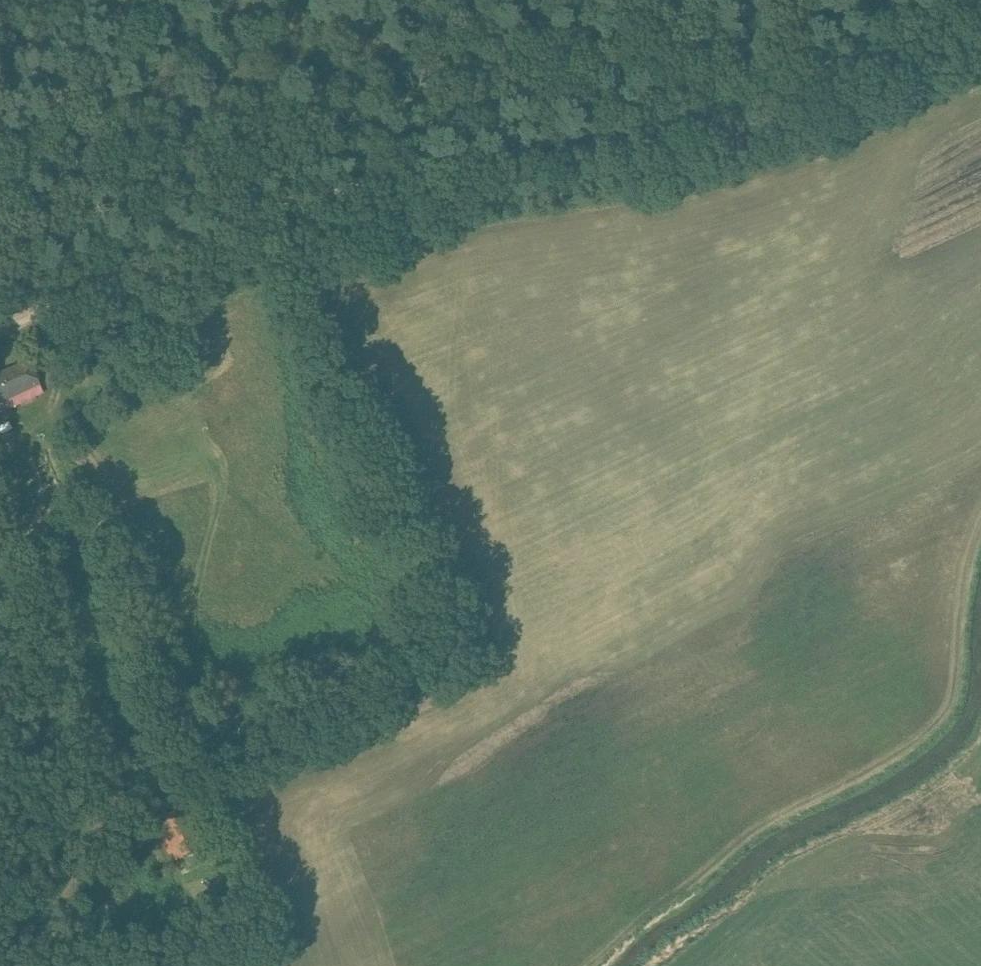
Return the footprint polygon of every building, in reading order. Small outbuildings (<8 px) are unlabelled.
[(40,385),(29,361),(0,374),(0,404),(40,385)] [(185,808),(158,821),(176,860),(203,848),(185,808)]
